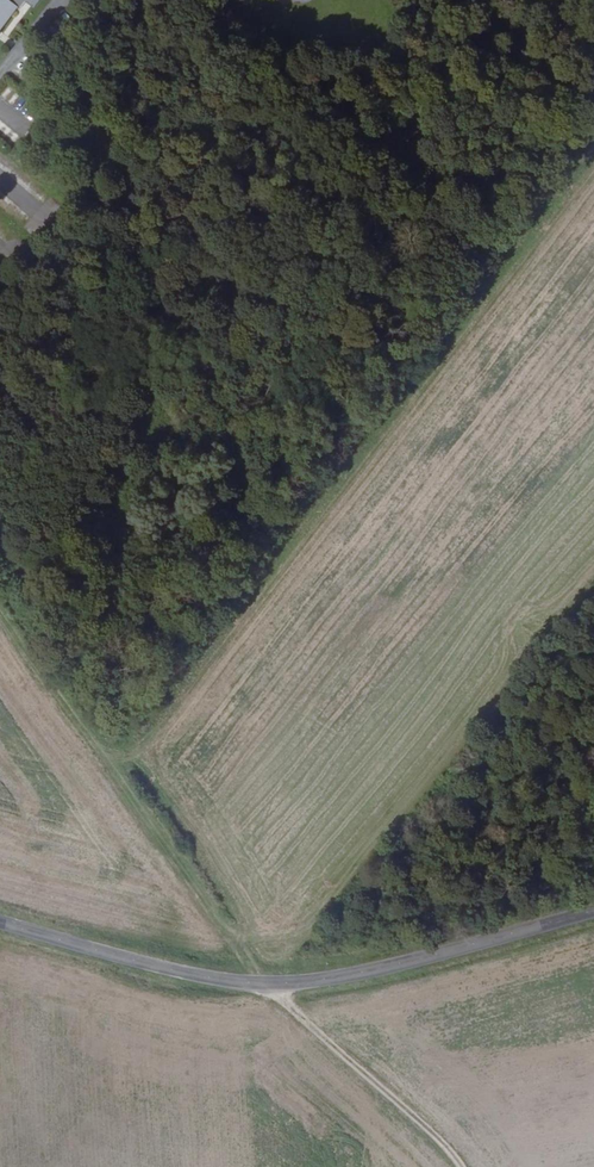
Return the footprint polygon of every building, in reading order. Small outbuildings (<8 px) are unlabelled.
[(17,8),(21,11),(28,0),(0,0),(0,1),(0,31),(17,8)] [(23,12),(29,4),(31,0),(36,3),(39,0),(28,0),(21,11),(23,12)]
